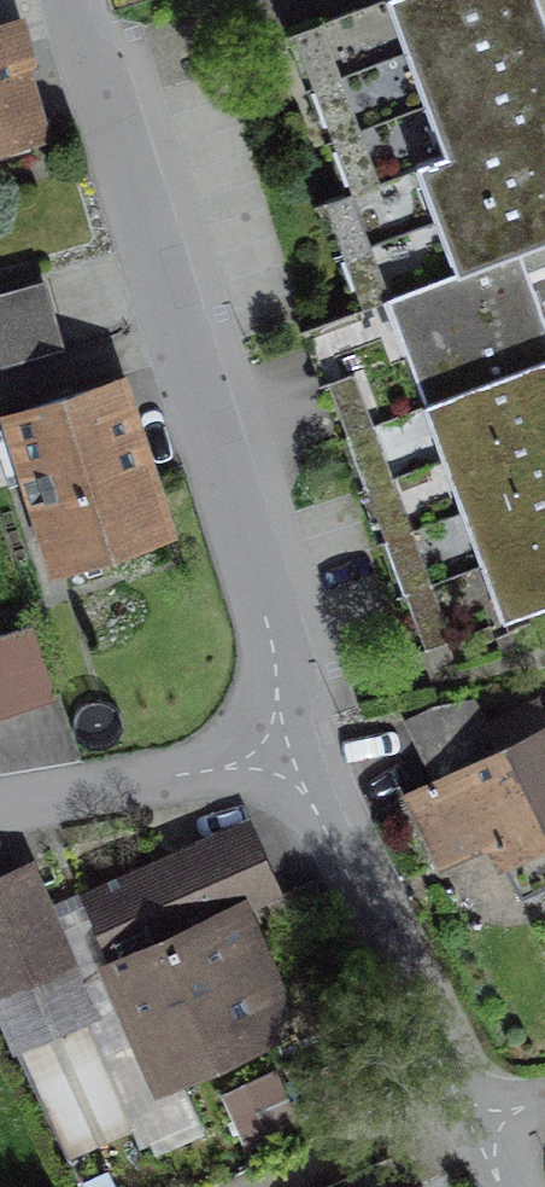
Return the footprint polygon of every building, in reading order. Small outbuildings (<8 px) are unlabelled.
[(532,18),(526,0),(400,0),(382,6),(402,64),(532,18)] [(532,18),(402,64),(421,117),(544,74),(544,54),(532,18)] [(42,146),(11,27),(0,30),(0,157),(42,146)] [(421,117),(438,166),(542,130),(544,128),(544,74),(421,117)] [(542,130),(438,166),(409,176),(429,233),(544,192),(544,138),(542,130)] [(429,233),(448,285),(515,262),(544,251),(544,192),(429,233)] [(515,262),(448,285),(378,310),(414,414),(544,368),(544,347),(515,262)] [(0,302),(0,370),(56,354),(38,292),(0,302)] [(414,414),(434,471),(544,432),(544,368),(414,414)] [(0,422),(0,440),(43,582),(166,545),(117,386),(0,422)] [(434,471),(454,525),(544,493),(544,432),(434,471)] [(454,525),(473,580),(544,554),(544,493),(454,525)] [(473,580),(491,630),(544,611),(544,554),(473,580)] [(0,656),(0,721),(46,707),(28,647),(0,656)] [(400,790),(436,870),(487,848),(503,884),(544,866),(544,740),(501,759),(477,704),(420,729),(440,772),(400,790)] [(253,841),(96,908),(123,973),(109,980),(165,1111),(310,1049),(259,929),(286,917),(253,841)] [(0,889),(0,1049),(9,1071),(24,1065),(63,1164),(134,1137),(34,876),(0,889)]
